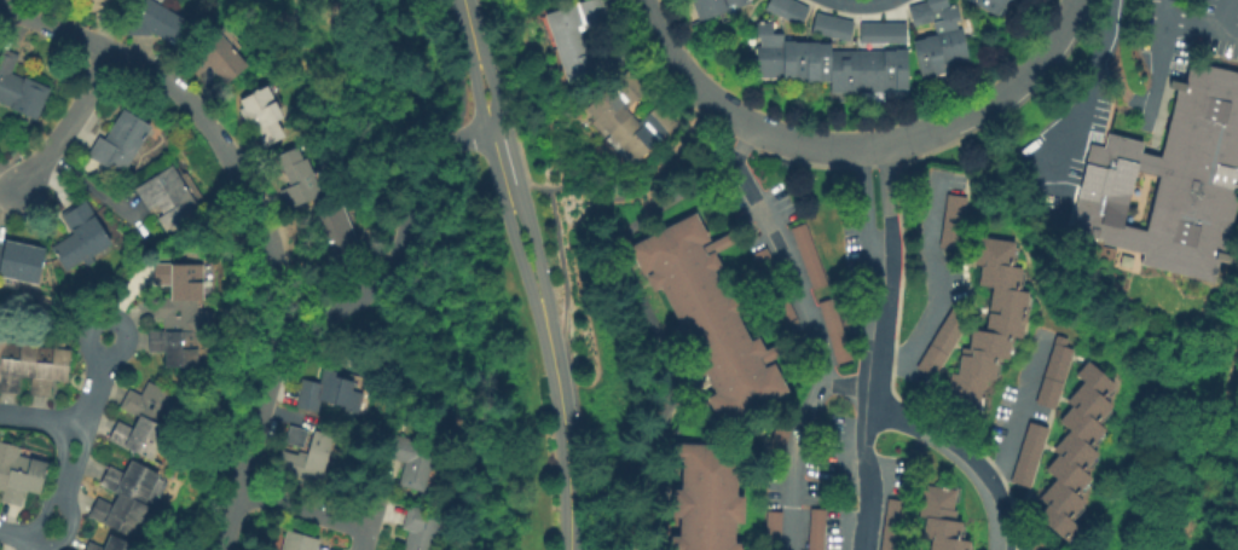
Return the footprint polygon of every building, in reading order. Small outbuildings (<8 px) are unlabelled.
[(73,4),(73,0),(109,0),(109,12),(91,11),(91,4),(73,4)] [(127,16),(137,0),(150,0),(193,27),(179,50),(150,31),(147,35),(127,35),(127,16)] [(556,48),(583,39),(580,30),(606,22),(598,0),(587,0),(544,15),(556,48)] [(696,21),(689,0),(747,0),(747,1),(733,6),(730,2),(723,5),(725,10),(696,21)] [(762,7),(765,0),(787,0),(780,16),(762,7)] [(780,16),(787,0),(793,0),(805,6),(797,24),(780,16)] [(924,0),(928,21),(910,25),(906,5),(924,0)] [(928,21),(924,0),(945,0),(945,4),(954,2),(958,18),(954,19),(955,28),(959,27),(967,58),(941,64),(932,34),(928,21)] [(994,15),(968,0),(1002,0),(994,15)] [(832,16),(828,35),(810,31),(814,11),(832,16)] [(828,35),(832,16),(850,19),(846,39),(828,35)] [(780,77),(754,77),(754,45),(757,45),(757,37),(754,37),(754,21),(769,21),(769,31),(780,31),(780,39),(780,77)] [(880,21),(880,41),(857,41),(857,21),(880,21)] [(880,41),(880,21),(903,21),(903,41),(880,41)] [(196,76),(183,59),(219,30),(247,65),(224,83),(209,65),(196,76)] [(941,64),(942,73),(920,79),(910,40),(921,37),(921,36),(932,34),(941,64)] [(568,82),(556,48),(583,39),(586,48),(613,39),(621,64),(568,82)] [(780,39),(792,39),(792,41),(804,41),(804,80),(780,80),(780,77),(780,39)] [(804,80),(804,41),(816,41),(816,42),(827,42),(827,48),(827,81),(804,80)] [(35,118),(0,103),(0,47),(17,54),(10,70),(48,88),(35,118)] [(827,81),(827,48),(854,48),(854,92),(826,92),(827,81)] [(854,48),(879,50),(879,87),(879,92),(854,92),(854,48)] [(879,50),(904,50),(903,88),(879,87),(879,50)] [(1187,59),(1237,72),(1237,163),(1237,168),(1237,180),(1236,191),(1237,191),(1222,251),(1226,253),(1223,262),(1219,261),(1214,282),(1138,264),(1140,253),(1099,242),(1100,237),(1066,228),(1087,143),(1101,146),(1105,132),(1140,140),(1138,151),(1145,154),(1153,118),(1162,121),(1153,155),(1157,156),(1174,88),(1167,87),(1168,79),(1181,82),(1187,59)] [(586,109),(611,135),(631,116),(625,109),(646,91),(627,71),(586,109)] [(264,145),(250,117),(244,120),(239,109),(242,108),(238,99),(265,86),(279,116),(276,118),(284,135),(264,145)] [(635,162),(611,135),(631,116),(638,123),(658,104),(676,123),(635,162)] [(88,155),(99,137),(103,139),(122,109),(150,126),(120,175),(88,155)] [(288,209),(279,189),(289,185),(282,169),(280,169),(276,155),(296,146),(302,162),(307,160),(322,196),(288,209)] [(134,187),(170,164),(201,212),(168,232),(158,216),(163,214),(157,203),(149,209),(134,187)] [(959,249),(938,247),(945,195),(966,197),(959,249)] [(68,271),(52,247),(73,233),(59,213),(83,198),(111,243),(68,271)] [(332,266),(325,249),(318,251),(311,235),(317,231),(312,218),(341,205),(361,254),(332,266)] [(627,247),(695,212),(708,238),(700,243),(706,255),(712,251),(719,266),(713,270),(728,297),(734,294),(741,309),(735,312),(750,341),(757,337),(764,352),(758,355),(764,367),(771,364),(786,390),(719,424),(706,398),(713,394),(702,374),(696,376),(689,361),(696,358),(685,338),(679,342),(671,326),(677,323),(659,286),(652,290),(644,276),(650,272),(649,270),(642,273),(627,247)] [(809,288),(787,227),(804,221),(826,282),(809,288)] [(765,283),(746,242),(760,235),(780,276),(765,283)] [(978,237),(1013,243),(1011,260),(1013,260),(1012,267),(1020,268),(1018,284),(1020,284),(1019,290),(1028,291),(1025,308),(1028,308),(1025,322),(1023,322),(1020,337),(1012,336),(1011,343),(1008,342),(1006,358),(999,357),(997,364),(995,364),(993,380),(985,378),(983,388),(979,388),(976,409),(945,404),(950,372),(956,374),(960,348),(967,348),(970,330),(985,332),(988,313),(997,315),(999,308),(988,307),(991,288),(977,285),(980,266),(973,265),(978,237)] [(37,284),(0,276),(0,241),(5,242),(6,241),(45,248),(37,284)] [(149,351),(149,331),(164,331),(164,317),(154,317),(154,296),(172,296),(172,282),(155,282),(155,264),(202,264),(202,300),(196,300),(196,311),(210,311),(210,335),(196,335),(196,366),(166,366),(166,351),(149,351)] [(781,320),(771,300),(787,293),(797,313),(781,320)] [(835,366),(818,303),(833,299),(850,363),(835,366)] [(793,322),(784,306),(774,313),(783,328),(793,322)] [(932,377),(915,366),(951,307),(961,313),(956,322),(964,325),(932,377)] [(16,393),(0,392),(0,334),(6,335),(5,343),(70,349),(66,381),(51,380),(50,396),(29,394),(31,377),(18,376),(16,393)] [(1034,403),(1055,336),(1068,340),(1064,348),(1071,351),(1053,409),(1034,403)] [(1036,516),(1046,505),(1039,499),(1055,479),(1045,469),(1057,455),(1051,451),(1069,429),(1059,421),(1070,407),(1065,403),(1083,382),(1075,375),(1086,361),(1113,386),(1106,395),(1107,396),(1105,400),(1111,405),(1100,418),(1103,419),(1097,425),(1103,430),(1093,442),(1095,444),(1091,450),(1097,455),(1086,465),(1088,468),(1083,473),(1091,479),(1080,492),(1081,492),(1076,498),(1082,502),(1071,515),(1074,516),(1070,521),(1075,526),(1066,535),(1069,538),(1065,542),(1036,516)] [(319,384),(324,369),(336,371),(334,377),(353,382),(351,390),(361,393),(355,415),(343,411),(345,406),(326,400),(329,388),(319,384)] [(147,382),(190,404),(180,423),(168,417),(162,427),(167,429),(150,459),(110,439),(118,422),(133,429),(139,418),(118,407),(128,389),(139,396),(147,382)] [(296,405),(301,386),(320,390),(316,410),(296,405)] [(1028,487),(1010,482),(1029,422),(1047,428),(1028,487)] [(285,442),(290,425),(307,432),(302,447),(285,442)] [(276,471),(282,452),(296,457),(297,452),(305,455),(312,432),(331,436),(318,484),(276,471)] [(382,456),(388,433),(436,447),(422,492),(398,485),(405,463),(382,456)] [(4,491),(0,490),(0,442),(18,447),(17,455),(48,463),(40,493),(25,490),(21,505),(1,499),(4,491)] [(740,542),(739,549),(669,549),(670,537),(677,537),(678,511),(671,511),(672,488),(679,490),(681,461),(672,459),(673,444),(736,446),(736,450),(744,450),(744,467),(736,467),(735,496),(742,496),(741,522),(734,522),(733,542),(740,542)] [(88,516),(98,498),(112,505),(118,493),(99,484),(109,464),(125,473),(132,459),(158,474),(143,505),(146,508),(131,538),(88,516)] [(967,542),(966,549),(926,549),(927,539),(920,538),(922,517),(918,516),(921,486),(954,491),(951,510),(956,511),(955,522),(959,522),(958,533),(961,534),(961,540),(967,542)] [(444,515),(433,549),(403,549),(409,531),(401,528),(409,504),(444,515)] [(841,511),(839,549),(804,549),(808,509),(841,511)] [(760,537),(776,538),(777,511),(761,510),(760,537)] [(319,540),(316,549),(281,549),(287,531),(319,540)] [(139,548),(138,549),(85,549),(89,540),(105,548),(111,535),(139,548)]
